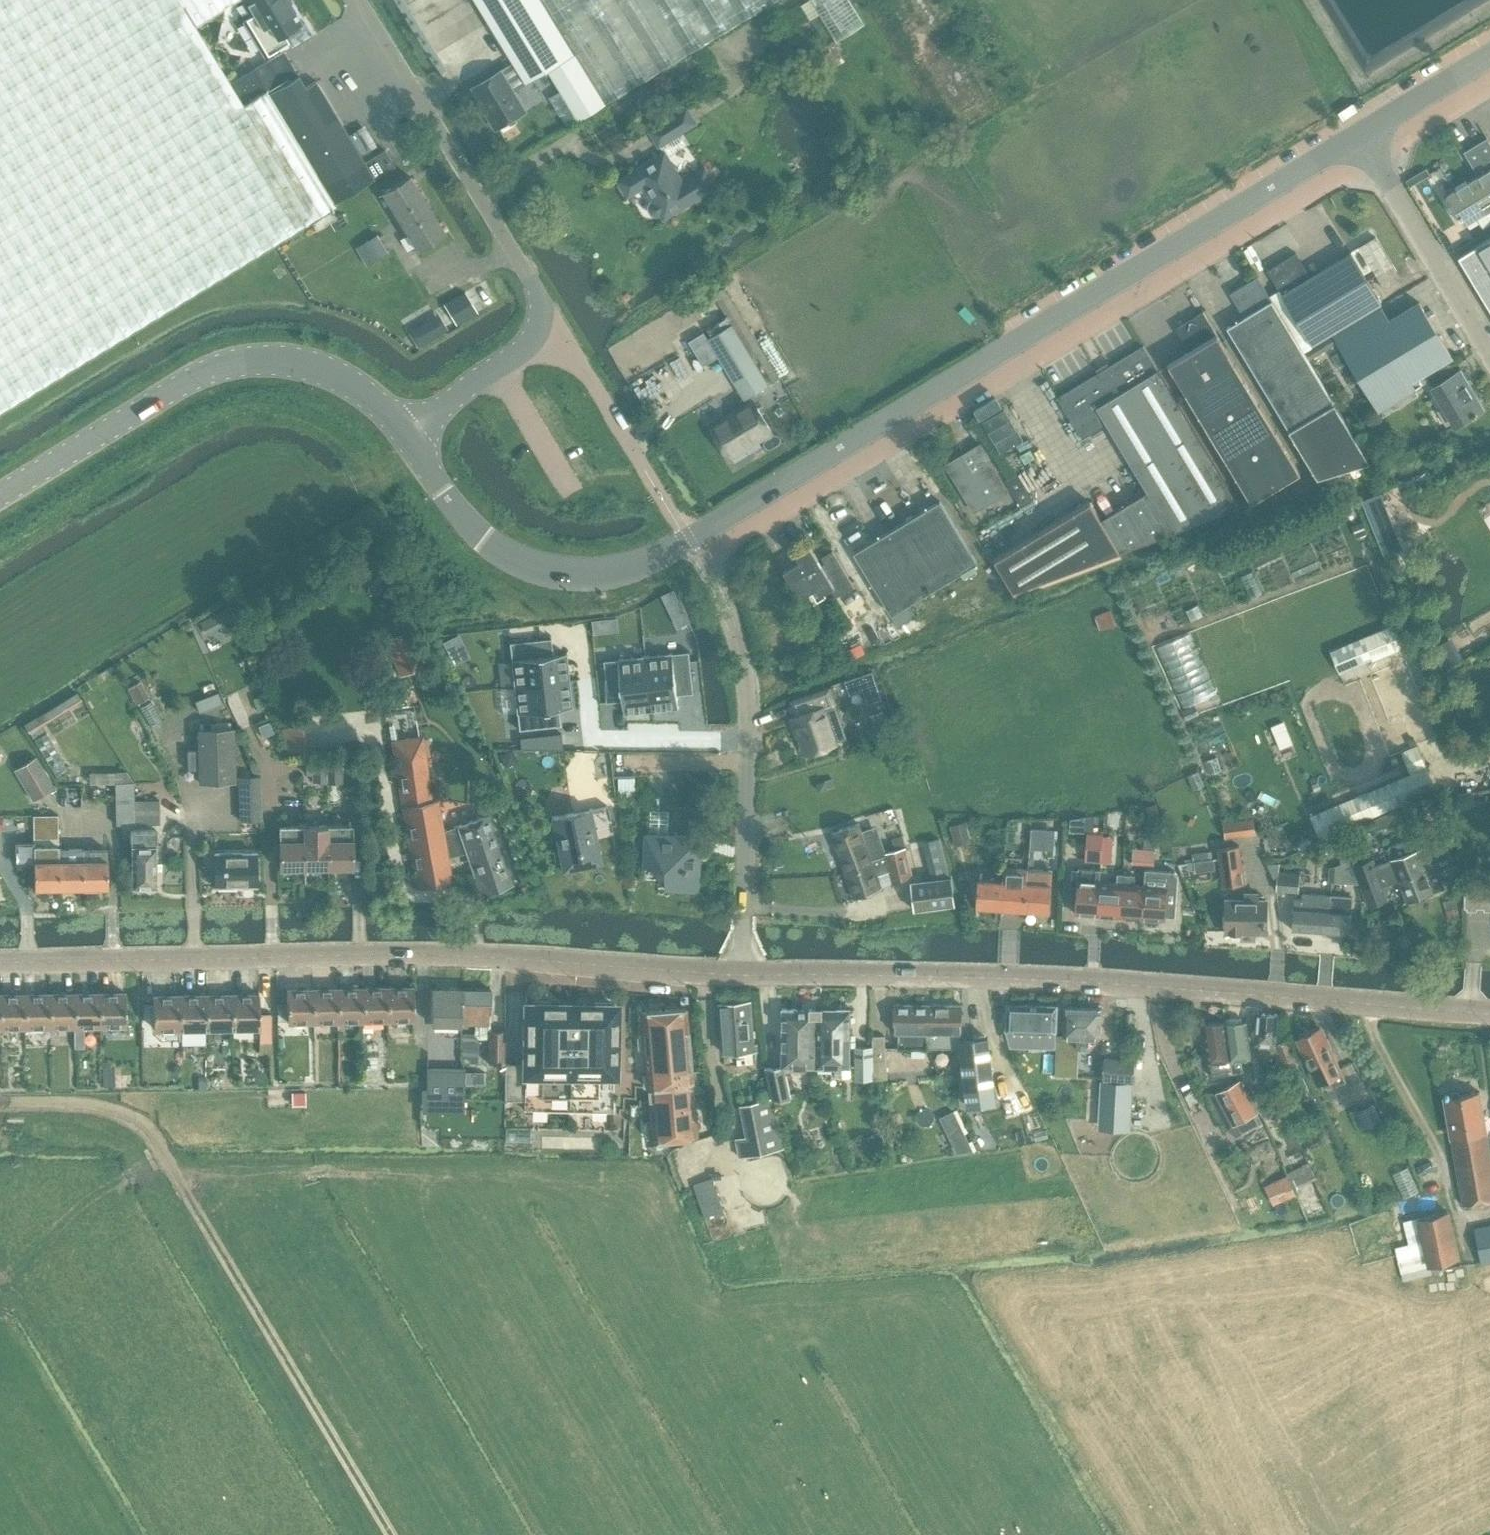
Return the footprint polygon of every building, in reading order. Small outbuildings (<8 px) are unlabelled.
[(235,0),(165,0),(0,101),(0,410),(268,246),(334,206),(333,204),(253,68),(229,83),(193,25),(235,0)] [(165,0),(0,0),(0,101),(165,0)] [(301,23),(287,0),(244,0),(246,4),(247,4),(253,14),(243,20),(264,55),(286,42),(281,34),(301,23)] [(606,104),(543,0),(476,0),(514,62),(527,83),(548,70),(560,91),(549,98),(567,128),(606,104)] [(606,104),(779,0),(543,0),(606,104)] [(800,6),(831,58),(842,51),(836,43),(864,26),(848,0),(810,0),(800,6)] [(394,168),(383,150),(364,162),(316,80),(305,87),(284,51),(253,68),(333,204),(394,168)] [(513,91),(527,83),(514,62),(473,87),(498,128),(526,111),(513,91)] [(659,146),(696,123),(687,108),(649,131),(659,146)] [(689,145),(682,133),(661,146),(668,157),(689,145)] [(1446,195),(1463,223),(1465,226),(1470,223),(1476,219),(1482,228),(1489,223),(1489,142),(1487,137),(1463,152),(1478,176),(1446,195)] [(664,218),(716,186),(705,167),(682,181),(664,152),(619,180),(628,196),(644,186),(652,200),(649,203),(648,206),(648,211),(651,214),(654,217),(659,217),(662,215),(664,218)] [(1426,177),(1422,171),(1405,181),(1409,187),(1426,177)] [(400,221),(426,205),(409,176),(382,192),(400,221)] [(417,249),(443,232),(426,205),(400,221),(417,249)] [(335,218),(328,222),(334,231),(346,224),(339,213),(334,216),(335,218)] [(1447,234),(1440,235),(1447,248),(1453,243),(1447,234)] [(366,266),(386,254),(376,236),(355,248),(366,266)] [(1459,257),(1489,309),(1489,239),(1479,246),(1459,257)] [(1381,303),(1363,274),(1372,268),(1359,247),(1311,277),(1296,253),(1268,270),(1280,288),(1269,295),(1302,351),(1381,303)] [(1257,276),(1230,292),(1245,317),(1227,327),(1318,478),(1369,462),(1302,351),(1269,295),(1257,276)] [(703,333),(689,342),(703,366),(720,356),(745,399),(768,385),(780,379),(780,378),(763,350),(725,287),(714,294),(732,324),(707,339),(703,333)] [(464,291),(444,303),(457,325),(477,313),(464,291)] [(1375,403),(1412,381),(1424,373),(1448,359),(1452,357),(1418,302),(1389,320),(1381,306),(1334,334),(1375,403)] [(1252,502),(1301,472),(1203,312),(1176,328),(1191,352),(1169,366),(1252,502)] [(438,315),(429,320),(437,335),(446,330),(438,315)] [(429,320),(408,332),(417,347),(437,335),(429,320)] [(1172,532),(1241,507),(1143,346),(1058,397),(1083,439),(1107,424),(1148,492),(1102,520),(1091,502),(995,560),(1014,591),(1121,552),(1172,532)] [(1460,370),(1456,372),(1448,359),(1424,373),(1456,425),(1483,409),(1460,370)] [(1412,381),(1375,403),(1380,410),(1416,388),(1412,381)] [(729,458),(772,432),(753,401),(710,427),(729,458)] [(974,511),(1008,490),(980,444),(946,465),(974,511)] [(1016,473),(1005,480),(1013,493),(1021,506),(1032,500),(1016,474),(1016,473)] [(1380,495),(1362,502),(1385,557),(1399,551),(1391,531),(1395,530),(1380,495)] [(892,614),(978,563),(940,501),(876,539),(855,552),(892,614)] [(1362,522),(1352,526),(1356,538),(1366,534),(1362,522)] [(800,562),(784,572),(800,599),(816,589),(820,596),(830,590),(835,598),(854,586),(833,551),(819,559),(811,546),(796,555),(800,562)] [(1455,563),(1460,556),(1449,550),(1445,557),(1455,563)] [(898,627),(915,616),(909,606),(892,617),(898,627)] [(210,618),(200,623),(206,634),(216,628),(210,618)] [(616,618),(592,621),(593,633),(617,630),(616,618)] [(1393,626),(1364,638),(1364,639),(1373,660),(1403,648),(1393,626)] [(401,675),(423,665),(408,632),(386,642),(401,675)] [(1190,635),(1158,649),(1183,709),(1216,694),(1190,635)] [(458,636),(442,644),(454,667),(469,659),(458,636)] [(551,636),(508,641),(514,685),(569,678),(566,651),(553,653),(551,636)] [(672,653),(645,656),(651,712),(678,709),(677,695),(693,693),(689,652),(673,654),(672,653)] [(618,659),(602,661),(606,703),(623,701),(624,715),(651,712),(645,656),(618,659)] [(569,678),(514,685),(519,729),(561,723),(559,707),(572,705),(569,678)] [(136,703),(147,697),(139,682),(128,689),(136,703)] [(260,686),(255,688),(266,716),(271,714),(260,686)] [(835,742),(846,738),(829,689),(798,700),(803,714),(791,719),(795,730),(798,729),(808,756),(836,746),(835,742)] [(240,729),(251,724),(237,692),(226,698),(240,729)] [(82,702),(76,693),(23,725),(31,739),(43,732),(40,727),(82,702)] [(200,711),(221,703),(217,694),(196,702),(200,711)] [(150,703),(139,709),(151,729),(162,723),(150,703)] [(884,714),(870,718),(879,744),(892,740),(884,714)] [(269,722),(258,727),(262,737),(273,733),(269,722)] [(1284,722),(1270,728),(1279,751),(1293,745),(1284,722)] [(198,751),(187,751),(188,771),(199,770),(199,782),(235,781),(233,730),(230,730),(230,723),(210,724),(210,730),(198,731),(198,751)] [(56,775),(66,770),(46,734),(35,739),(56,775)] [(520,748),(562,749),(560,734),(519,738),(520,748)] [(466,853),(458,832),(443,834),(437,801),(433,801),(421,735),(391,741),(419,889),(452,883),(447,857),(466,853)] [(1418,747),(1403,753),(1412,773),(1427,767),(1418,745),(1417,745),(1418,747)] [(510,751),(498,757),(505,770),(517,763),(510,751)] [(338,756),(326,756),(326,759),(327,782),(327,785),(338,785),(338,756)] [(32,800),(53,787),(35,758),(14,771),(32,800)] [(261,820),(260,778),(253,759),(248,761),(254,778),(239,778),(241,821),(261,820)] [(326,759),(305,760),(305,775),(311,775),(311,783),(327,782),(326,759)] [(1344,802),(1313,815),(1323,837),(1353,825),(1437,789),(1427,767),(1412,773),(1344,802)] [(134,824),(133,801),(133,783),(127,773),(95,773),(95,784),(115,783),(115,825),(134,824)] [(1204,787),(1199,773),(1188,777),(1193,791),(1204,787)] [(619,791),(635,790),(634,776),(618,777),(619,791)] [(832,779),(817,783),(819,791),(835,787),(832,779)] [(1463,794),(1455,798),(1458,805),(1466,802),(1463,794)] [(134,824),(159,824),(159,801),(133,801),(134,824)] [(1155,804),(1146,807),(1149,815),(1158,813),(1155,804)] [(607,805),(590,809),(597,837),(613,833),(607,805)] [(590,809),(552,817),(564,872),(576,870),(584,869),(591,866),(603,864),(597,837),(590,809)] [(1381,817),(1372,821),(1374,830),(1384,828),(1394,825),(1391,812),(1381,817)] [(1411,814),(1402,817),(1404,825),(1413,823),(1411,814)] [(32,815),(34,889),(58,888),(56,815),(32,815)] [(83,888),(82,848),(58,849),(57,815),(56,815),(58,888),(83,888)] [(458,832),(466,853),(480,895),(513,884),(491,818),(458,830),(458,832)] [(1253,819),(1223,823),(1225,839),(1255,836),(1253,819)] [(971,844),(966,822),(951,826),(957,847),(971,844)] [(862,823),(834,831),(836,839),(854,896),(880,887),(876,875),(889,871),(892,882),(912,876),(906,851),(886,855),(877,826),(864,830),(862,823)] [(328,869),(327,841),(327,825),(304,826),(304,841),(304,869),(328,869)] [(328,869),(352,868),(351,825),(327,825),(327,841),(328,869)] [(304,869),(304,841),(304,826),(279,826),(280,870),(304,869)] [(1054,849),(1055,831),(1032,829),(1030,848),(1054,849)] [(132,888),(156,888),(155,831),(130,831),(132,888)] [(1087,833),(1085,861),(1101,862),(1101,861),(1102,846),(1103,834),(1087,833)] [(698,889),(701,836),(648,834),(646,866),(668,867),(667,888),(698,889)] [(933,879),(911,882),(915,911),(955,905),(951,877),(949,877),(943,851),(940,840),(925,844),(927,854),(933,879)] [(1153,866),(1155,840),(1144,840),(1144,849),(1143,849),(1142,865),(1153,866)] [(1371,860),(1355,866),(1369,906),(1384,900),(1380,887),(1398,881),(1425,872),(1417,851),(1414,842),(1410,840),(1390,846),(1388,850),(1391,859),(1373,865),(1371,860)] [(1425,872),(1398,881),(1406,902),(1444,888),(1438,871),(1454,865),(1445,841),(1427,847),(1417,851),(1425,872)] [(1223,887),(1244,884),(1239,845),(1218,848),(1223,887)] [(1101,861),(1101,862),(1111,863),(1112,847),(1102,846),(1101,861)] [(83,888),(107,887),(106,847),(82,848),(83,888)] [(1142,865),(1143,849),(1134,848),(1133,864),(1142,865)] [(215,886),(256,885),(255,853),(214,854),(215,886)] [(1329,868),(1328,883),(1358,885),(1353,867),(1345,854),(1339,855),(1341,865),(1329,868)] [(1298,893),(1301,875),(1278,872),(1279,864),(1267,864),(1274,879),(1277,880),(1276,890),(1298,893)] [(1024,911),(1027,870),(1002,868),(1001,881),(999,909),(1024,911)] [(1073,869),(1070,902),(1076,902),(1075,914),(1097,915),(1099,882),(1100,870),(1078,869),(1073,869)] [(1049,912),(1052,872),(1027,870),(1024,911),(1049,912)] [(1145,885),(1143,918),(1165,920),(1165,918),(1177,919),(1179,876),(1176,872),(1146,870),(1145,885)] [(1099,882),(1097,915),(1120,917),(1123,875),(1117,874),(1117,883),(1099,882)] [(1123,875),(1120,917),(1143,918),(1145,885),(1141,885),(1134,884),(1135,876),(1128,875),(1123,875)] [(1452,894),(1455,907),(1457,907),(1464,905),(1464,907),(1489,908),(1489,876),(1464,883),(1464,891),(1452,894)] [(999,909),(1001,881),(978,879),(976,907),(999,909)] [(1295,899),(1293,929),(1328,932),(1330,896),(1302,894),(1302,900),(1295,899)] [(1452,894),(1444,896),(1448,910),(1451,921),(1460,919),(1457,908),(1457,907),(1455,907),(1452,894)] [(1245,901),(1226,901),(1226,932),(1266,932),(1267,901),(1260,901),(1260,895),(1245,895),(1245,901)] [(1328,932),(1349,933),(1352,898),(1330,896),(1328,932)] [(412,987),(386,988),(387,1009),(387,1017),(413,1017),(412,987)] [(361,988),(337,989),(337,1019),(362,1018),(362,1010),(361,988)] [(385,988),(361,988),(362,1010),(362,1018),(363,1031),(372,1031),(372,1018),(387,1017),(387,1009),(386,988),(385,988)] [(432,988),(431,1023),(441,1023),(448,1023),(460,1024),(461,989),(432,988)] [(286,1003),(277,1003),(277,1020),(287,1020),(313,1019),(312,989),(286,990),(286,1003)] [(314,989),(312,989),(313,1019),(337,1019),(337,989),(314,989)] [(490,1032),(491,990),(461,989),(460,1024),(475,1024),(475,1034),(461,1035),(463,1058),(469,1057),(469,1064),(477,1064),(477,1057),(479,1057),(477,1038),(489,1039),(488,1064),(505,1064),(504,1032),(490,1032)] [(98,993),(74,994),(74,1024),(76,1024),(84,1024),(99,1023),(98,993)] [(124,993),(98,993),(99,1023),(125,1023),(124,993)] [(49,994),(24,995),(25,1025),(50,1024),(49,994)] [(74,994),(49,994),(50,1024),(74,1024),(74,994)] [(258,994),(231,995),(232,1026),(259,1026),(259,1014),(258,994)] [(25,1025),(24,995),(0,996),(0,1025),(25,1025)] [(183,996),(180,996),(180,1027),(188,1027),(206,1027),(206,995),(183,996)] [(231,995),(206,995),(206,1027),(232,1026),(231,995)] [(180,996),(153,997),(153,1028),(180,1027),(180,996)] [(567,1111),(569,1006),(550,1005),(550,1001),(549,1001),(533,1001),(532,1005),(524,1005),(524,1025),(521,1025),(520,1039),(520,1040),(521,1040),(521,1041),(522,1042),(523,1042),(523,1064),(520,1064),(505,1064),(504,1101),(524,1101),(523,1110),(567,1111)] [(593,1006),(569,1006),(567,1111),(612,1112),(613,1095),(613,1080),(618,1080),(619,1069),(619,1026),(620,1007),(611,1007),(611,1003),(594,1002),(593,1002),(593,1006)] [(737,1065),(754,1064),(750,1002),(721,1004),(724,1052),(736,1051),(737,1065)] [(896,1004),(895,1031),(899,1031),(899,1046),(926,1047),(934,1047),(933,1047),(930,1046),(930,1004),(896,1004)] [(961,1005),(930,1004),(930,1046),(933,1047),(934,1047),(940,1047),(960,1047),(961,1041),(961,1032),(961,1005)] [(1008,1004),(1007,1028),(1012,1045),(1056,1046),(1057,1030),(1057,1005),(1008,1004)] [(1057,1036),(1055,1076),(1061,1076),(1078,1077),(1079,1047),(1086,1047),(1087,1037),(1100,1038),(1102,1007),(1065,1006),(1064,1023),(1064,1036),(1057,1036)] [(818,1065),(818,1008),(783,1008),(783,1065),(818,1065)] [(849,1065),(850,1009),(818,1008),(818,1065),(849,1065)] [(649,1139),(649,1142),(697,1138),(686,1010),(639,1014),(640,1034),(639,1034),(637,1038),(637,1049),(641,1052),(648,1121),(647,1121),(644,1125),(644,1135),(648,1139),(649,1139)] [(1275,1045),(1277,1012),(1257,1011),(1255,1043),(1257,1043),(1275,1045)] [(259,1026),(259,1042),(273,1042),(272,1014),(259,1014),(259,1026)] [(1245,1021),(1225,1022),(1231,1072),(1232,1072),(1243,1070),(1242,1058),(1251,1056),(1245,1021)] [(1225,1022),(1203,1023),(1211,1075),(1231,1072),(1225,1022)] [(76,1024),(74,1024),(75,1037),(84,1037),(84,1024),(76,1024)] [(1320,1084),(1324,1093),(1345,1083),(1341,1073),(1344,1072),(1322,1026),(1295,1039),(1318,1085),(1320,1084)] [(874,1060),(877,1081),(888,1078),(886,1057),(885,1036),(873,1037),(873,1047),(874,1060)] [(988,1038),(961,1041),(969,1104),(986,1102),(996,1101),(996,1099),(988,1038)] [(1275,1045),(1257,1043),(1259,1052),(1279,1054),(1285,1067),(1299,1062),(1289,1041),(1276,1046),(1275,1045)] [(873,1060),(874,1060),(873,1047),(855,1048),(856,1081),(874,1080),(873,1060)] [(1132,1082),(1134,1064),(1106,1061),(1104,1079),(1132,1082)] [(103,1068),(103,1077),(115,1077),(114,1067),(103,1068)] [(774,1098),(791,1098),(784,1067),(767,1067),(774,1098)] [(426,1070),(426,1100),(443,1100),(444,1088),(463,1088),(463,1071),(426,1070)] [(484,1074),(465,1073),(465,1085),(484,1086),(484,1074)] [(1225,1088),(1215,1093),(1233,1126),(1236,1124),(1241,1133),(1263,1121),(1256,1109),(1249,1096),(1240,1079),(1225,1088)] [(1111,1082),(1109,1124),(1129,1125),(1131,1083),(1111,1082)] [(1259,1090),(1249,1096),(1256,1109),(1266,1104),(1259,1090)] [(1444,1097),(1463,1205),(1489,1200),(1489,1150),(1479,1090),(1444,1097)] [(304,1093),(291,1093),(292,1103),(304,1102),(304,1093)] [(741,1155),(783,1147),(774,1099),(741,1106),(748,1137),(738,1139),(741,1155)] [(1374,1106),(1354,1114),(1362,1133),(1383,1125),(1374,1106)] [(957,1110),(940,1118),(957,1153),(973,1150),(976,1148),(972,1141),(969,1142),(965,1133),(968,1132),(957,1110)] [(530,1130),(505,1129),(505,1142),(529,1143),(530,1130)] [(1407,1167),(1392,1174),(1403,1199),(1418,1192),(1407,1167)] [(1288,1175),(1272,1182),(1281,1202),(1296,1195),(1298,1195),(1288,1175)] [(707,1219),(726,1212),(713,1180),(694,1187),(707,1219)] [(1402,1214),(1439,1206),(1437,1195),(1391,1205),(1394,1220),(1403,1218),(1402,1214)] [(1441,1262),(1458,1258),(1448,1211),(1404,1221),(1409,1244),(1395,1248),(1402,1281),(1444,1272),(1441,1262)] [(1481,1263),(1489,1261),(1489,1225),(1474,1228),(1481,1263)]
